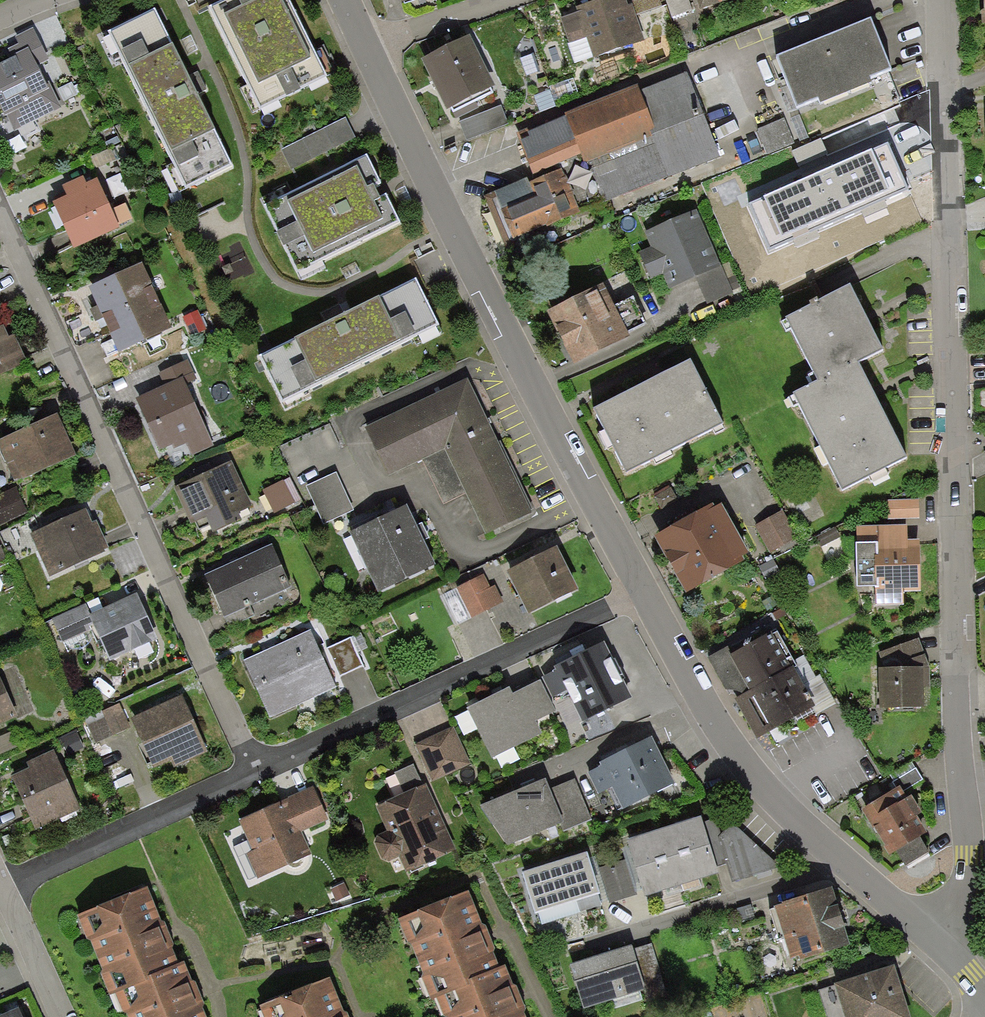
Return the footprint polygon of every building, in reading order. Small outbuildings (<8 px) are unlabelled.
[(258,112),(327,79),(289,0),(242,0),(241,0),(226,0),(208,9),(258,112)] [(576,7),(578,13),(562,18),(567,35),(583,30),(593,58),(644,41),(632,4),(628,6),(626,0),(598,0),(576,7)] [(672,17),(692,10),(688,0),(666,0),(672,17)] [(700,11),(731,0),(696,0),(700,11)] [(155,11),(107,35),(186,191),(233,167),(197,95),(206,90),(197,73),(188,77),(155,11)] [(797,112),(819,103),(821,107),(873,86),(871,80),(891,71),(870,20),(775,59),(797,112)] [(0,63),(0,106),(5,117),(7,116),(14,131),(61,109),(51,87),(48,88),(37,66),(49,61),(33,29),(16,37),(20,45),(9,50),(12,58),(0,63)] [(471,36),(422,60),(447,111),(496,87),(471,36)] [(527,178),(484,196),(506,250),(533,239),(531,234),(580,214),(559,165),(581,156),(585,165),(590,163),(607,203),(721,157),(687,73),(640,92),(637,85),(566,114),(566,113),(515,133),(534,180),(529,183),(527,178)] [(501,106),(459,123),(467,141),(508,125),(501,106)] [(346,118),(283,149),(293,170),(356,138),(346,118)] [(802,159),(785,118),(757,130),(766,154),(771,152),(782,180),(798,172),(794,162),(802,159)] [(908,124),(861,125),(862,166),(909,165),(908,124)] [(380,184),(367,157),(264,207),(297,274),(400,223),(386,195),(380,198),(374,187),(380,184)] [(119,230),(97,179),(86,184),(83,177),(62,187),(67,198),(53,204),(74,250),(119,230)] [(662,274),(669,289),(721,267),(697,211),(645,233),(652,248),(638,254),(649,280),(662,274)] [(171,329),(142,264),(89,288),(119,353),(171,329)] [(258,357),(282,405),(439,328),(415,279),(345,314),(340,305),(320,314),(325,324),(258,357)] [(630,338),(603,285),(547,313),(557,334),(558,333),(574,366),(630,338)] [(786,320),(818,384),(858,364),(883,352),(851,288),(786,320)] [(198,311),(183,318),(191,336),(206,329),(198,311)] [(28,364),(15,335),(9,338),(4,326),(0,327),(0,376),(28,364)] [(165,386),(135,399),(160,451),(172,445),(174,450),(208,433),(185,385),(197,379),(188,360),(159,373),(165,386)] [(691,362),(594,411),(627,475),(724,426),(691,362)] [(858,364),(818,384),(793,396),(842,493),(906,461),(858,364)] [(466,496),(512,474),(467,380),(366,428),(389,477),(423,461),(444,506),(466,496)] [(58,414),(0,440),(0,451),(1,453),(15,483),(76,456),(58,414)] [(252,507),(231,461),(174,488),(191,525),(206,518),(213,534),(241,520),(238,514),(252,507)] [(336,473),(306,487),(324,525),(354,511),(336,473)] [(531,514),(512,474),(466,496),(486,536),(531,514)] [(294,503),(283,481),(263,491),(274,513),(294,503)] [(28,514),(15,486),(0,493),(0,526),(28,514)] [(919,518),(918,501),(888,501),(889,518),(919,518)] [(713,505),(654,537),(685,595),(745,562),(743,558),(749,555),(722,505),(715,508),(713,505)] [(407,507),(349,534),(378,594),(435,566),(407,507)] [(86,510),(30,535),(49,578),(105,553),(104,551),(109,549),(97,521),(92,523),(86,510)] [(783,510),(755,525),(771,554),(798,539),(783,510)] [(908,526),(857,527),(858,544),(856,544),(857,588),(876,588),(876,606),(903,605),(903,593),(921,592),(920,540),(908,541),(908,526)] [(224,618),(291,588),(272,546),(205,575),(224,618)] [(557,547),(507,573),(529,615),(579,590),(557,547)] [(490,587),(484,575),(455,588),(470,619),(503,603),(494,585),(490,587)] [(91,615),(89,616),(94,626),(90,627),(91,630),(99,647),(103,646),(110,661),(158,640),(137,594),(91,615)] [(91,615),(86,604),(52,620),(63,643),(91,630),(90,627),(94,626),(89,616),(91,615)] [(243,661),(269,718),(337,688),(311,631),(243,661)] [(791,669),(771,633),(730,656),(750,692),(735,700),(758,740),(815,708),(793,668),(791,669)] [(351,638),(326,649),(339,679),(364,668),(351,638)] [(879,653),(886,669),(930,668),(919,639),(879,653)] [(632,699),(604,643),(554,668),(556,671),(543,678),(553,699),(567,692),(582,723),(632,699)] [(886,669),(879,670),(880,709),(924,708),(924,688),(930,688),(930,668),(886,669)] [(18,717),(0,678),(0,725),(18,717)] [(510,689),(467,710),(492,760),(542,735),(536,723),(556,713),(541,681),(513,695),(510,689)] [(182,696),(131,720),(154,769),(171,761),(174,768),(208,752),(182,696)] [(130,728),(119,704),(102,713),(104,718),(87,726),(96,744),(113,736),(130,728)] [(454,727),(415,745),(432,782),(471,765),(454,727)] [(84,747),(75,730),(59,738),(68,756),(84,747)] [(653,738),(599,764),(601,768),(588,774),(599,796),(613,789),(623,810),(675,785),(653,738)] [(29,769),(12,777),(35,831),(80,811),(54,751),(27,763),(29,769)] [(405,795),(423,787),(413,765),(395,773),(405,795)] [(893,782),(897,789),(900,787),(903,792),(923,780),(916,769),(893,782)] [(480,808),(507,847),(559,825),(563,823),(550,790),(546,780),(480,808)] [(575,780),(550,790),(563,823),(559,825),(562,833),(592,821),(575,780)] [(456,851),(426,785),(423,787),(405,795),(377,807),(387,831),(377,837),(375,844),(382,859),(391,862),(399,858),(406,873),(456,851)] [(287,798),(288,800),(302,832),(329,821),(313,787),(287,798)] [(897,789),(862,810),(873,830),(874,829),(890,856),(897,851),(920,838),(926,834),(917,818),(921,815),(911,797),(907,799),(903,792),(900,787),(897,789)] [(288,800),(240,821),(253,852),(246,855),(257,879),(312,855),(302,832),(288,800)] [(701,818),(664,829),(682,886),(719,875),(701,818)] [(645,898),(682,886),(664,829),(627,841),(645,898)] [(781,867),(737,829),(718,837),(733,883),(781,867)] [(929,855),(920,838),(897,851),(906,868),(929,855)] [(587,853),(522,874),(535,917),(601,896),(587,853)] [(636,896),(625,861),(599,869),(609,904),(636,896)] [(350,897),(345,885),(331,890),(336,902),(350,897)] [(178,966),(147,888),(77,916),(87,941),(90,940),(102,971),(100,972),(110,998),(115,996),(148,983),(147,979),(178,966)] [(832,890),(774,908),(791,961),(799,959),(801,962),(850,947),(832,890)] [(500,969),(468,892),(399,921),(409,945),(410,944),(423,975),(421,976),(432,1003),(437,1001),(470,988),(468,982),(500,969)] [(631,946),(569,967),(583,1011),(646,990),(631,946)] [(178,966),(147,979),(148,983),(115,996),(122,1014),(125,1012),(127,1016),(205,1016),(184,964),(178,966)] [(500,969),(468,982),(470,988),(437,1001),(443,1016),(525,1016),(505,967),(500,969)] [(834,985),(844,1016),(910,1016),(895,967),(834,985)] [(259,1007),(263,1016),(345,1016),(330,979),(259,1007)]
